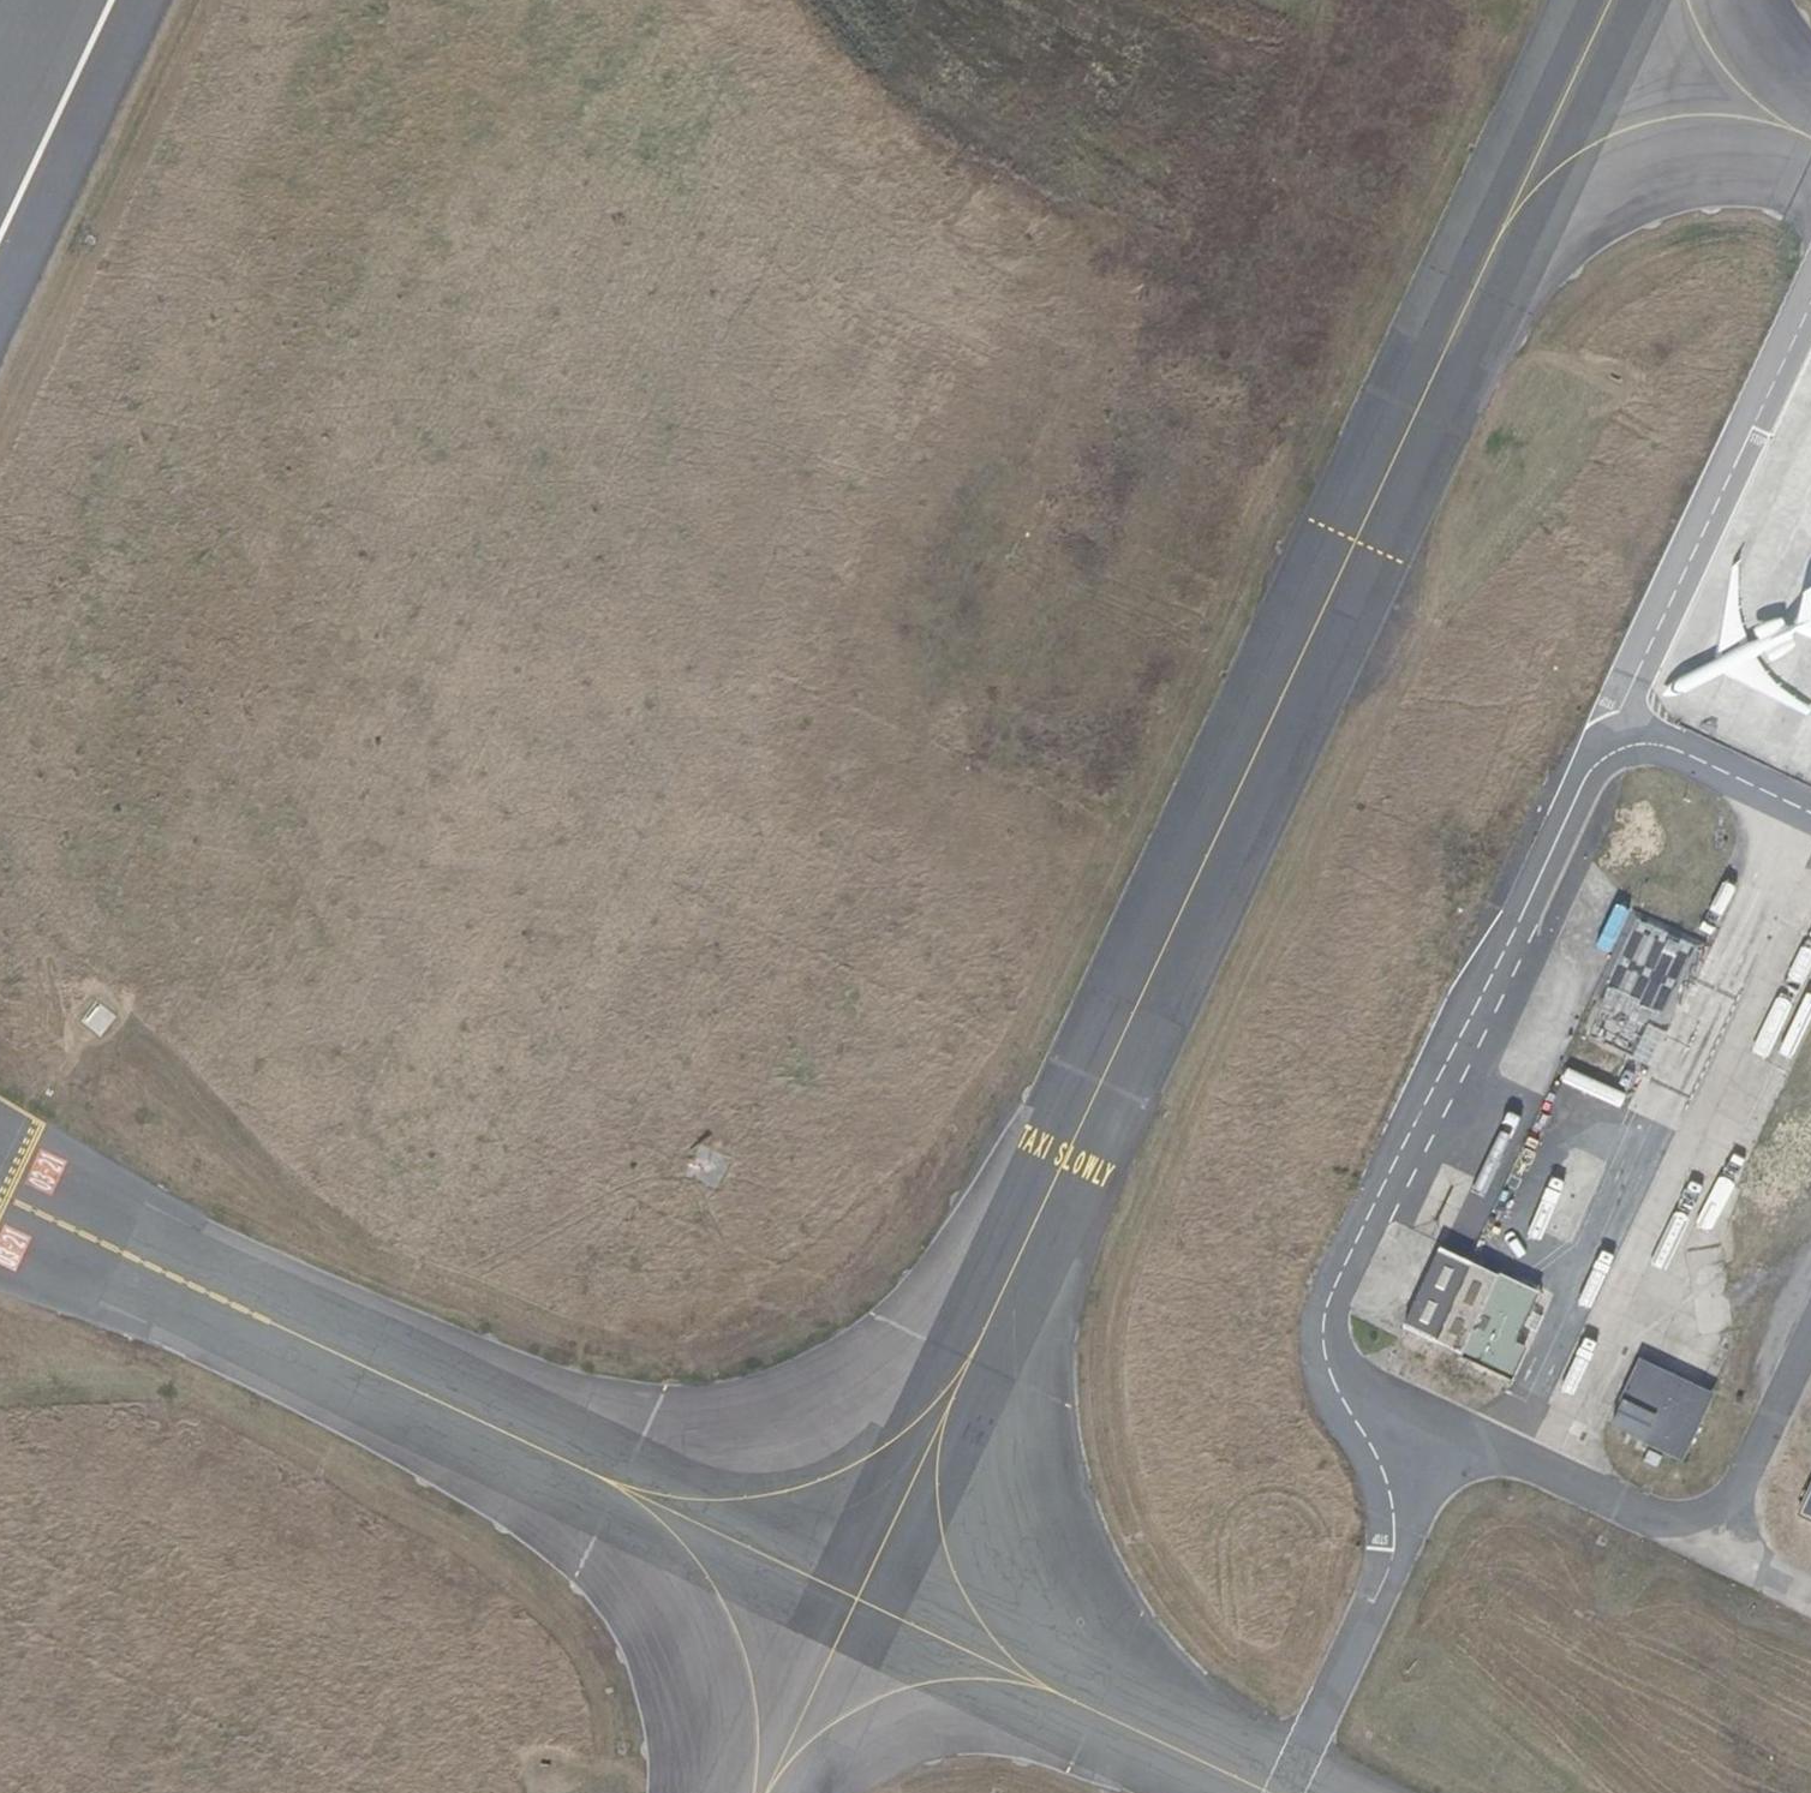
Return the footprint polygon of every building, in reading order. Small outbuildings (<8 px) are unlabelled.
[(1536,1294),(1440,1249),(1404,1327),(1511,1378),(1524,1349),(1514,1344),(1536,1294)] [(1710,1396),(1641,1363),(1612,1425),(1681,1458),(1710,1396)] [(1800,1514),(1810,1519),(1810,1491),(1800,1514)]
